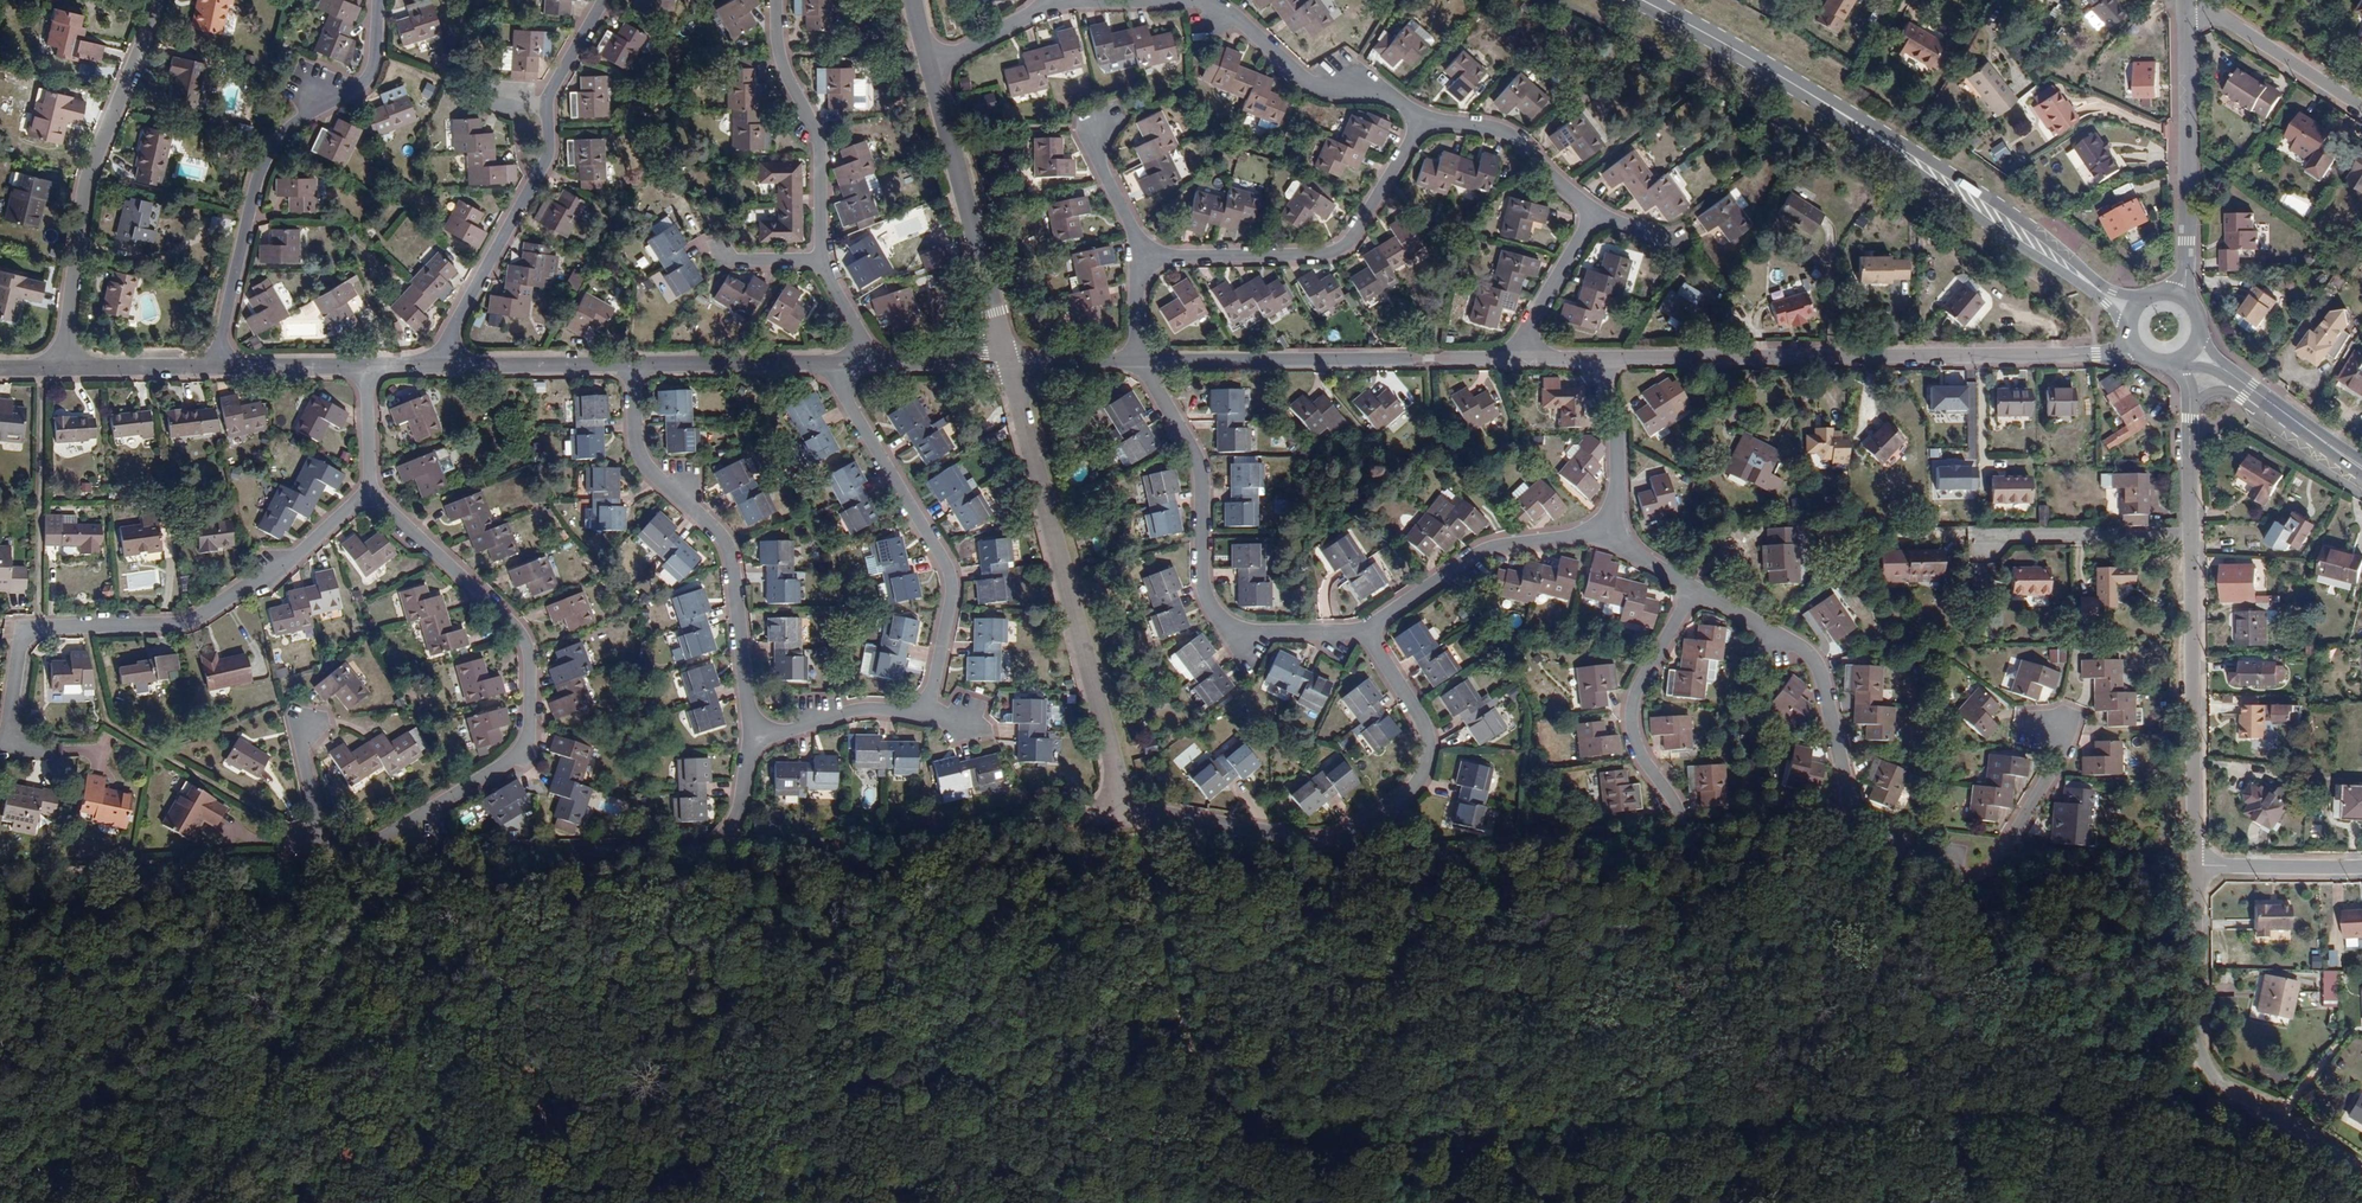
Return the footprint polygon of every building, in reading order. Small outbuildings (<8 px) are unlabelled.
[(197,3),(200,4),(195,28),(222,34),(229,5),(233,5),(234,0),(197,0),(197,3)] [(319,8),(331,14),(353,23),(360,7),(349,1),(349,0),(322,0),(319,8)] [(403,45),(442,33),(432,0),(423,0),(407,5),(411,18),(396,22),(403,45)] [(583,0),(547,0),(546,14),(570,15),(571,0),(583,0)] [(674,0),(636,0),(636,10),(674,11),(674,0)] [(759,4),(757,0),(732,0),(717,9),(735,38),(756,24),(748,12),(759,4)] [(832,31),(832,0),(795,0),(795,15),(807,16),(807,31),(832,31)] [(1270,2),(1282,19),(1304,3),(1302,0),(1254,0),(1261,9),(1270,2)] [(1304,3),(1282,19),(1293,33),(1303,26),(1311,37),(1333,21),(1317,0),(1308,0),(1304,3)] [(1823,12),(1825,13),(1818,25),(1838,36),(1845,25),(1843,24),(1853,7),(1851,6),(1855,0),(1831,0),(1823,12)] [(2059,21),(2065,12),(2056,7),(2060,0),(2045,0),(2042,5),(2053,12),(2051,16),(2059,21)] [(2120,0),(2089,0),(2094,6),(2092,9),(2093,10),(2106,24),(2113,31),(2132,13),(2120,0)] [(197,3),(191,27),(195,28),(200,4),(197,3)] [(395,19),(409,16),(407,7),(393,10),(395,19)] [(57,46),(55,55),(79,62),(80,57),(104,63),(105,57),(103,56),(106,48),(108,48),(108,46),(85,40),(87,28),(82,26),(85,15),(56,8),(47,43),(57,46)] [(2106,24),(2093,10),(2088,16),(2098,30),(2106,24)] [(348,37),(353,23),(331,14),(315,51),(350,65),(359,41),(348,37)] [(1379,37),(1389,44),(1379,55),(1393,67),(1401,57),(1412,66),(1428,46),(1434,39),(1410,19),(1393,39),(1383,31),(1379,37)] [(621,31),(622,32),(620,37),(608,29),(595,52),(627,70),(647,35),(626,22),(621,31)] [(1090,27),(1099,65),(1136,56),(1129,30),(1109,35),(1106,23),(1090,27)] [(1950,46),(1911,24),(1896,50),(1906,56),(1908,52),(1934,68),(1950,46)] [(504,44),(502,70),(513,71),(537,72),(538,56),(551,57),(552,32),(540,31),(540,26),(520,25),(519,30),(515,30),(515,45),(504,44)] [(1150,39),(1146,26),(1129,30),(1136,56),(1139,68),(1178,58),(1171,33),(1150,39)] [(1057,32),(1060,45),(1040,50),(1046,75),(1083,66),(1074,28),(1057,32)] [(1379,41),(1372,49),(1379,55),(1389,44),(1379,37),(1378,40),(1379,41)] [(1225,49),(1216,45),(1208,62),(1218,66),(1225,49)] [(1207,72),(1204,81),(1246,99),(1256,74),(1237,67),(1242,55),(1225,49),(1218,66),(1208,62),(1204,71),(1207,72)] [(1049,88),(1046,75),(1040,50),(1024,54),(1027,66),(1005,71),(1011,97),(1049,88)] [(1447,89),(1460,100),(1485,71),(1462,51),(1445,70),(1454,80),(1447,89)] [(172,103),(195,109),(206,64),(183,58),(182,60),(173,58),(169,72),(179,75),(172,103)] [(2137,65),(2137,98),(2158,97),(2158,64),(2137,65)] [(1986,65),(1968,80),(1998,117),(2017,102),(1986,65)] [(755,68),(752,69),(730,68),(730,109),(735,109),(758,109),(758,102),(767,102),(767,84),(755,84),(755,68)] [(862,81),(854,81),(854,68),(818,68),(818,93),(830,94),(830,109),(854,109),(854,107),(862,107),(862,109),(866,109),(868,107),(868,103),(866,103),(866,85),(867,85),(867,80),(866,79),(862,79),(862,81)] [(2281,97),(2237,69),(2220,93),(2250,113),(2252,111),(2266,119),(2281,97)] [(1267,93),(1272,80),(1256,74),(1246,99),(1242,110),(1278,125),(1288,100),(1267,93)] [(1515,104),(1531,119),(1548,99),(1519,74),(1493,102),(1506,114),(1515,104)] [(572,117),(608,116),(606,76),(582,77),(583,92),(570,92),(572,117)] [(431,99),(437,87),(427,83),(422,94),(431,99)] [(381,94),(385,106),(370,111),(379,134),(418,119),(404,85),(381,94)] [(2050,87),(2038,96),(2042,102),(2055,93),(2050,87)] [(47,90),(41,88),(38,101),(45,103),(47,90)] [(72,99),(73,96),(47,90),(45,103),(38,101),(30,136),(61,144),(64,132),(59,130),(62,117),(67,119),(82,123),(87,103),(72,99)] [(2044,117),(2048,115),(2061,133),(2080,120),(2073,110),(2071,112),(2065,104),(2056,92),(2055,93),(2042,102),(2037,106),(2044,117)] [(994,95),(985,98),(986,104),(973,107),(975,117),(998,112),(994,95)] [(2073,110),(2068,102),(2065,104),(2071,112),(2073,110)] [(771,124),(759,124),(758,109),(735,109),(735,149),(771,149),(771,124)] [(1147,142),(1135,148),(1143,164),(1167,152),(1178,146),(1160,111),(1137,123),(1147,142)] [(1369,116),(1360,112),(1357,117),(1366,121),(1369,116)] [(1570,144),(1582,160),(1603,145),(1580,114),(1549,137),(1559,151),(1570,144)] [(1357,117),(1352,115),(1339,144),(1359,152),(1363,154),(1368,142),(1380,147),(1388,132),(1386,131),(1390,124),(1369,115),(1369,116),(1366,121),(1357,117)] [(2044,117),(2057,135),(2061,133),(2048,115),(2044,117)] [(2320,150),(2320,151),(2331,133),(2301,115),(2287,137),(2297,144),(2293,150),(2312,162),(2308,169),(2323,178),(2335,160),(2335,159),(2336,158),(2336,157),(2336,156),(2336,155),(2335,154),(2335,153),(2335,152),(2334,152),(2334,151),(2333,150),(2332,149),(2331,149),(2331,148),(2330,148),(2329,148),(2328,148),(2328,147),(2327,147),(2326,147),(2325,147),(2325,148),(2324,148),(2323,148),(2322,149),(2321,149),(2321,150),(2320,150)] [(64,132),(67,119),(62,117),(59,130),(64,132)] [(455,119),(456,152),(469,152),(495,151),(494,133),(482,134),(481,118),(455,119)] [(334,133),(322,127),(311,150),(344,167),(362,130),(341,119),(334,133)] [(137,179),(160,185),(172,133),(146,126),(141,147),(143,147),(139,166),(141,166),(137,179)] [(2096,169),(2103,180),(2124,167),(2116,155),(2116,154),(2112,147),(2115,144),(2113,140),(2108,142),(2100,131),(2077,147),(2093,171),(2096,169)] [(1359,152),(1339,144),(1328,138),(1315,166),(1338,177),(1345,165),(1356,170),(1363,154),(1359,152)] [(582,180),(585,180),(605,179),(606,179),(604,139),(568,140),(568,165),(580,165),(581,180),(582,180)] [(1074,161),(1062,161),(1061,139),(1035,140),(1035,178),(1074,179),(1074,161)] [(835,169),(841,187),(864,178),(877,173),(865,141),(842,150),(847,165),(835,169)] [(2000,162),(2014,152),(2006,141),(1993,150),(2000,162)] [(508,165),(495,166),(495,151),(469,152),(470,185),(508,183),(508,182),(508,165)] [(1611,188),(1622,181),(1634,197),(1655,182),(1632,151),(1601,174),(1611,188)] [(1181,179),(1167,152),(1143,164),(1149,175),(1138,181),(1146,198),(1181,179)] [(1416,184),(1446,194),(1450,182),(1459,158),(1442,152),(1438,164),(1424,160),(1416,184)] [(1483,153),(1478,165),(1459,158),(1450,182),(1486,195),(1499,158),(1483,153)] [(2346,182),(2361,192),(2361,158),(2346,182)] [(776,183),(777,201),(801,202),(801,186),(801,163),(761,164),(761,183),(776,183)] [(1135,168),(1139,179),(1148,175),(1143,164),(1135,168)] [(25,174),(19,173),(16,185),(22,187),(25,174)] [(55,201),(60,183),(25,174),(22,187),(16,185),(7,220),(37,227),(40,215),(35,214),(40,197),(44,199),(55,201)] [(1667,221),(1688,205),(1665,174),(1655,182),(1634,197),(1644,211),(1654,204),(1667,221)] [(291,211),(316,211),(316,178),(278,178),(278,196),(291,196),(291,211)] [(842,228),(877,215),(864,178),(841,187),(846,200),(834,204),(842,228)] [(585,180),(582,180),(582,189),(606,188),(605,179),(585,180)] [(1314,213),(1325,221),(1335,205),(1302,184),(1301,185),(1296,182),(1292,183),(1285,194),(1286,197),(1291,201),(1280,216),(1302,231),(1314,213)] [(1253,222),(1260,196),(1229,187),(1226,200),(1218,225),(1236,230),(1239,218),(1253,222)] [(534,219),(566,237),(586,202),(564,190),(557,203),(547,198),(534,219)] [(1203,234),(1206,222),(1218,225),(1226,200),(1197,192),(1186,229),(1203,234)] [(1787,194),(1775,215),(1809,234),(1821,213),(1787,194)] [(1717,224),(1730,241),(1751,226),(1728,195),(1697,217),(1707,232),(1717,224)] [(40,215),(44,199),(40,197),(35,214),(40,215)] [(132,200),(125,199),(120,219),(125,220),(121,238),(145,245),(146,240),(153,242),(156,230),(149,228),(151,220),(149,219),(153,202),(133,197),(132,200)] [(1510,197),(1499,235),(1525,242),(1531,221),(1542,223),(1547,207),(1510,197)] [(1078,217),(1089,215),(1085,198),(1048,205),(1056,244),(1082,238),(1078,217)] [(487,232),(476,226),(483,212),(461,200),(445,229),(478,248),(487,232)] [(762,241),(801,241),(801,202),(777,201),(777,210),(785,210),(785,222),(762,222),(762,241)] [(2106,219),(2116,238),(2151,220),(2141,201),(2106,219)] [(2223,249),(2223,271),(2240,271),(2240,249),(2258,249),(2259,230),(2255,230),(2255,213),(2228,214),(2228,233),(2233,233),(2233,249),(2228,249),(2223,249)] [(214,234),(232,238),(235,220),(218,217),(214,234)] [(1389,226),(1395,237),(1377,248),(1390,269),(1423,250),(1404,217),(1389,226)] [(121,238),(125,220),(120,219),(116,237),(121,238)] [(674,224),(649,240),(666,267),(686,254),(682,248),(687,244),(674,224)] [(1677,247),(1690,234),(1682,225),(1668,239),(1677,247)] [(261,244),(261,263),(299,262),(299,229),(274,229),(273,245),(261,244)] [(847,267),(861,289),(892,271),(871,235),(851,248),(859,261),(847,267)] [(549,246),(525,244),(524,251),(548,255),(549,246)] [(1110,247),(1072,255),(1081,292),(1106,287),(1102,267),(1114,265),(1110,247)] [(1397,280),(1390,269),(1377,248),(1362,257),(1368,268),(1350,279),(1363,301),(1397,280)] [(1539,260),(1502,250),(1492,287),(1517,294),(1523,274),(1535,277),(1539,260)] [(522,266),(509,265),(507,283),(532,286),(546,288),(546,278),(547,271),(557,272),(558,260),(555,255),(548,255),(524,251),(522,266)] [(440,253),(411,281),(414,284),(432,302),(437,296),(443,301),(456,289),(447,280),(457,269),(440,253)] [(1600,273),(1587,270),(1582,287),(1607,294),(1620,298),(1631,260),(1606,253),(1600,273)] [(2312,263),(2315,258),(2312,253),(2307,254),(2304,258),(2305,260),(2307,263),(2312,263)] [(677,297),(703,280),(686,254),(666,267),(669,273),(664,277),(677,297)] [(1869,257),(1870,282),(1880,282),(1881,278),(1890,278),(1890,282),(1901,282),(1901,278),(1910,278),(1909,260),(1900,260),(1900,257),(1869,257)] [(16,321),(20,305),(16,304),(18,296),(22,296),(42,301),(46,283),(26,278),(26,276),(0,270),(0,317),(16,321)] [(136,287),(138,287),(141,276),(114,270),(112,281),(108,280),(101,311),(128,318),(136,287)] [(546,278),(556,279),(557,272),(547,271),(546,278)] [(1297,281),(1317,313),(1344,297),(1331,275),(1318,282),(1312,272),(1297,281)] [(365,290),(357,274),(348,280),(357,295),(365,290)] [(570,285),(577,289),(581,280),(575,276),(570,285)] [(1265,287),(1259,276),(1244,285),(1258,308),(1264,318),(1291,302),(1278,280),(1265,287)] [(2324,296),(2331,301),(2346,282),(2338,276),(2324,296)] [(729,278),(715,300),(748,320),(768,287),(753,278),(747,288),(729,278)] [(1160,310),(1173,332),(1207,312),(1187,279),(1172,288),(1179,299),(1160,310)] [(346,302),(357,295),(348,280),(314,299),(336,335),(347,335),(361,327),(354,315),(348,306),(347,307),(344,303),(346,302)] [(1231,324),(1258,308),(1244,285),(1233,292),(1227,282),(1211,291),(1231,324)] [(529,319),(532,286),(507,283),(505,297),(492,295),(491,313),(529,319)] [(1500,308),(1512,311),(1517,294),(1492,287),(1480,283),(1470,322),(1495,328),(1500,308)] [(432,322),(422,312),(432,302),(414,284),(391,308),(419,335),(432,322)] [(795,305),(802,294),(787,285),(767,318),(793,334),(807,312),(795,305)] [(258,312),(247,319),(257,335),(289,315),(271,286),(251,299),(258,312)] [(1987,302),(1970,286),(1947,310),(1965,328),(1987,302)] [(2259,327),(2279,301),(2260,286),(2248,300),(2240,312),(2259,327)] [(2255,286),(2245,298),(2248,300),(2260,286),(2259,286),(2255,286)] [(1110,304),(1106,287),(1081,292),(1068,295),(1076,334),(1102,329),(1097,307),(1110,304)] [(1596,331),(1607,294),(1582,287),(1576,306),(1565,303),(1560,320),(1596,331)] [(895,333),(921,325),(909,288),(873,300),(877,317),(889,313),(895,333)] [(1670,289),(1657,308),(1683,324),(1695,305),(1670,289)] [(589,324),(603,332),(615,309),(586,293),(567,326),(582,335),(589,324)] [(1807,322),(1806,317),(1814,315),(1808,298),(1801,300),(1800,298),(1773,307),(1779,328),(1794,323),(1795,326),(1807,322)] [(2308,358),(2318,365),(2327,352),(2335,359),(2349,337),(2342,332),(2349,323),(2333,311),(2315,334),(2312,332),(2298,350),(2300,352),(2300,355),(2305,358),(2308,358)] [(2354,335),(2360,324),(2353,320),(2347,331),(2354,335)] [(2361,392),(2361,356),(2358,353),(2341,379),(2361,392)] [(1941,387),(1925,387),(1926,413),(1962,412),(1961,387),(1964,384),(1964,370),(1940,371),(1941,387)] [(1669,379),(1656,385),(1677,417),(1693,407),(1679,382),(1674,384),(1669,379)] [(1635,414),(1649,435),(1677,417),(1656,385),(1641,395),(1648,406),(1635,414)] [(2107,396),(2126,426),(2102,442),(2108,451),(2148,425),(2123,386),(2107,396)] [(1451,398),(1469,431),(1498,415),(1486,392),(1472,400),(1466,389),(1451,398)] [(1558,421),(1558,429),(1581,428),(1582,389),(1543,389),(1543,408),(1565,408),(1565,421),(1558,421)] [(1212,414),(1218,414),(1218,422),(1243,421),(1243,390),(1212,391),(1212,414)] [(660,416),(666,416),(667,423),(691,423),(690,391),(659,392),(660,416)] [(1352,403),(1377,433),(1403,410),(1386,391),(1374,401),(1365,391),(1352,403)] [(1997,392),(1997,416),(2029,416),(2029,391),(1997,392)] [(2046,391),(2046,415),(2073,416),(2073,391),(2046,391)] [(1131,392),(1104,409),(1121,435),(1143,422),(1139,415),(1144,412),(1131,392)] [(786,408),(802,436),(824,424),(820,417),(826,413),(814,393),(786,408)] [(267,428),(262,403),(240,408),(237,395),(219,399),(228,437),(267,428)] [(330,423),(341,428),(349,413),(314,395),(296,430),(319,442),(330,423)] [(397,425),(409,421),(418,441),(441,431),(427,395),(391,409),(397,425)] [(1302,397),(1289,408),(1314,437),(1340,415),(1322,395),(1310,406),(1302,397)] [(608,396),(576,397),(577,428),(602,427),(602,420),(609,420),(608,396)] [(27,409),(13,408),(6,408),(6,400),(0,399),(0,439),(4,439),(5,436),(24,437),(27,409)] [(905,433),(910,439),(932,425),(915,399),(888,416),(901,436),(905,433)] [(181,409),(168,411),(171,436),(203,432),(200,411),(182,413),(181,409)] [(143,440),(155,438),(151,410),(111,415),(114,438),(142,434),(143,440)] [(89,439),(97,439),(95,418),(88,418),(88,417),(71,418),(71,416),(55,418),(56,443),(89,441),(89,439)] [(948,423),(944,417),(932,425),(910,439),(919,453),(921,451),(923,455),(921,456),(927,465),(954,448),(941,428),(948,423)] [(1243,429),(1243,421),(1218,422),(1218,453),(1249,453),(1249,429),(1243,429)] [(1132,465),(1159,447),(1143,422),(1121,435),(1125,440),(1120,444),(1132,465)] [(691,423),(667,423),(668,454),(699,452),(698,429),(692,429),(691,423)] [(1861,448),(1862,446),(1880,463),(1903,441),(1885,423),(1871,437),(1869,435),(1859,446),(1861,448)] [(811,466),(839,450),(824,424),(802,436),(805,441),(799,445),(811,466)] [(573,460),(604,459),(602,427),(577,428),(578,436),(572,436),(573,460)] [(1831,459),(1831,462),(1847,462),(1847,436),(1839,435),(1830,435),(1830,432),(1830,429),(1814,429),(1814,435),(1807,436),(1807,452),(1815,452),(1822,459),(1831,459)] [(1753,469),(1748,481),(1774,494),(1780,482),(1767,475),(1778,453),(1750,438),(1744,435),(1740,443),(1737,448),(1740,450),(1731,466),(1743,472),(1746,465),(1753,469)] [(1581,449),(1559,474),(1588,500),(1600,486),(1591,477),(1600,467),(1581,449)] [(1938,458),(1938,449),(1928,449),(1928,458),(1938,458)] [(2243,481),(2246,482),(2242,491),(2256,499),(2261,491),(2262,492),(2275,470),(2241,451),(2229,472),(2243,481)] [(424,498),(448,489),(434,452),(398,466),(404,483),(416,479),(424,498)] [(344,474),(311,456),(292,490),(316,503),(325,484),(336,490),(344,474)] [(725,495),(731,492),(734,499),(757,488),(743,459),(714,473),(725,495)] [(855,462),(827,477),(842,504),(864,492),(861,486),(866,483),(855,462)] [(945,499),(949,506),(971,492),(953,465),(927,482),(941,502),(945,499)] [(1263,465),(1232,465),(1232,496),(1256,496),(1256,489),(1263,489),(1263,465)] [(593,492),(593,500),(618,500),(619,468),(588,468),(587,492),(593,492)] [(1967,490),(1966,468),(1934,469),(1934,491),(1967,490)] [(1144,477),(1150,507),(1175,501),(1173,495),(1180,493),(1175,470),(1144,477)] [(2112,489),(2121,489),(2121,526),(2147,526),(2147,474),(2112,474),(2112,489)] [(1637,496),(1644,520),(1676,511),(1667,475),(1650,479),(1653,492),(1637,496)] [(1992,479),(1992,503),(2029,503),(2029,479),(1992,479)] [(1544,511),(1553,520),(1566,508),(1540,480),(1516,502),(1518,505),(1530,518),(1532,521),(1544,511)] [(307,518),(316,503),(292,490),(281,485),(264,519),(286,532),(297,513),(307,518)] [(766,490),(760,493),(757,488),(734,499),(748,526),(777,512),(766,490)] [(452,522),(463,518),(471,537),(496,527),(481,491),(446,506),(452,522)] [(851,535),(878,519),(864,492),(842,504),(846,511),(840,514),(851,535)] [(979,494),(975,498),(971,492),(949,506),(966,532),(993,514),(979,494)] [(1257,527),(1256,496),(1232,496),(1232,504),(1226,504),(1226,527),(1257,527)] [(1441,497),(1427,514),(1436,522),(1456,538),(1465,527),(1475,535),(1486,521),(1457,497),(1451,505),(1441,497)] [(625,507),(618,507),(618,500),(593,500),(594,531),(625,531),(625,507)] [(1151,539),(1182,532),(1175,501),(1150,507),(1152,515),(1146,515),(1151,539)] [(1510,511),(1522,525),(1530,518),(1518,505),(1510,511)] [(2048,506),(2037,506),(2038,527),(2048,527),(2048,506)] [(164,552),(160,529),(173,527),(170,508),(159,510),(159,515),(144,517),(145,525),(121,528),(124,557),(164,552)] [(638,536),(662,557),(678,539),(672,534),(677,529),(659,513),(638,536)] [(1456,538),(1436,522),(1427,514),(1426,514),(1405,540),(1424,556),(1434,545),(1444,552),(1456,538)] [(2286,529),(2294,534),(2289,542),(2301,549),(2315,527),(2296,515),(2286,529)] [(231,520),(196,524),(199,554),(218,551),(219,548),(234,546),(231,520)] [(1848,521),(1849,530),(1860,529),(1860,520),(1848,521)] [(506,523),(496,527),(471,537),(478,554),(489,549),(495,562),(518,553),(506,523)] [(102,546),(102,524),(45,524),(45,545),(80,545),(81,554),(101,554),(101,546),(102,546)] [(1763,565),(1768,565),(1769,571),(1769,585),(1799,584),(1796,529),(1767,530),(1768,546),(1762,547),(1763,565)] [(2286,529),(2281,537),(2289,542),(2294,534),(2286,529)] [(381,532),(364,545),(356,535),(342,546),(366,577),(397,553),(381,532)] [(1335,571),(1340,568),(1345,575),(1365,561),(1347,534),(1322,552),(1335,571)] [(883,574),(908,569),(902,538),(871,545),(873,557),(865,559),(869,577),(883,574)] [(680,583),(701,559),(678,539),(662,557),(667,562),(663,567),(680,583)] [(1010,539),(979,543),(983,574),(1008,571),(1006,563),(1013,562),(1010,539)] [(768,565),(768,573),(793,573),(793,542),(761,542),(761,565),(768,565)] [(1233,569),(1239,569),(1239,576),(1264,576),(1264,545),(1233,545),(1233,569)] [(9,586),(9,590),(9,592),(27,592),(27,568),(10,568),(10,547),(0,546),(0,586),(9,586)] [(2326,547),(2319,574),(2357,584),(2361,564),(2361,557),(2326,547)] [(1918,583),(1918,577),(1943,577),(1943,550),(1906,552),(1906,582),(1918,583)] [(1906,582),(1906,552),(1875,552),(1876,582),(1906,582)] [(1594,554),(1583,596),(1623,606),(1629,583),(1615,580),(1620,560),(1594,554)] [(517,588),(528,583),(534,597),(558,587),(546,557),(510,571),(517,588)] [(1560,557),(1557,570),(1543,567),(1537,591),(1568,599),(1578,562),(1560,557)] [(1368,566),(1365,561),(1345,575),(1361,600),(1388,583),(1374,563),(1368,566)] [(1506,572),(1500,595),(1500,596),(1533,604),(1537,591),(1543,567),(1525,562),(1522,575),(1506,572)] [(2219,584),(2227,584),(2228,604),(2250,604),(2250,598),(2250,590),(2255,590),(2254,569),(2237,569),(2237,567),(2219,567),(2219,584)] [(1172,568),(1144,578),(1155,608),(1178,599),(1175,592),(1181,590),(1172,568)] [(908,569),(883,574),(891,604),(921,597),(916,574),(910,575),(908,569)] [(2012,569),(2012,596),(2049,595),(2049,569),(2012,569)] [(2096,620),(2097,608),(2116,608),(2116,584),(2133,584),(2133,569),(2096,569),(2095,597),(2080,597),(2080,620),(2096,620)] [(1500,595),(1506,572),(1497,570),(1491,593),(1500,595)] [(317,574),(320,586),(305,589),(311,614),(341,607),(333,571),(317,574)] [(980,605),(1011,601),(1008,571),(983,574),(984,581),(977,581),(980,605)] [(799,580),(792,580),(793,573),(768,573),(768,604),(799,604),(799,580)] [(2354,594),(2357,584),(2319,574),(2317,573),(2314,584),(2354,594)] [(1264,583),(1264,576),(1239,576),(1239,607),(1271,607),(1271,584),(1264,583)] [(1643,600),(1646,588),(1629,583),(1623,606),(1620,619),(1652,627),(1658,604),(1643,600)] [(2228,604),(2227,584),(2219,584),(2219,604),(2228,604)] [(426,585),(400,592),(410,623),(420,620),(447,613),(442,595),(430,598),(426,585)] [(270,610),(276,636),(314,627),(311,614),(305,589),(288,593),(291,605),(270,610)] [(673,599),(682,629),(707,621),(705,614),(711,612),(703,590),(673,599)] [(570,632),(594,622),(583,593),(548,606),(553,623),(565,618),(570,632)] [(1816,636),(1826,629),(1835,643),(1856,629),(1832,594),(1802,615),(1816,636)] [(1159,639),(1189,629),(1178,599),(1155,608),(1158,615),(1152,617),(1159,639)] [(2277,612),(2273,612),(2272,604),(2261,604),(2257,604),(2256,612),(2237,612),(2236,647),(2268,646),(2268,625),(2277,624),(2277,612)] [(1467,607),(1459,614),(1465,621),(1473,615),(1467,607)] [(464,629),(452,632),(447,613),(420,620),(431,656),(469,646),(464,629)] [(917,621),(888,615),(882,646),(906,651),(907,644),(914,645),(917,621)] [(776,643),(776,650),(801,650),(800,618),(769,619),(769,642),(776,643)] [(1006,620),(976,619),(975,650),(1000,651),(1000,644),(1006,644),(1006,620)] [(686,660),(717,650),(707,621),(682,629),(685,636),(679,637),(686,660)] [(1407,659),(1413,655),(1417,662),(1437,648),(1420,621),(1394,639),(1407,659)] [(1698,641),(1685,639),(1683,657),(1707,660),(1721,661),(1725,628),(1699,626),(1698,641)] [(1176,653),(1195,678),(1214,663),(1209,657),(1215,653),(1200,635),(1176,653)] [(562,665),(550,669),(557,687),(581,677),(592,672),(581,643),(557,652),(562,665)] [(874,652),(875,646),(865,644),(864,652),(874,654),(874,652)] [(880,653),(874,652),(874,654),(864,652),(860,673),(870,675),(870,676),(900,681),(906,651),(882,646),(881,646),(880,653)] [(1441,653),(1437,648),(1417,662),(1434,687),(1460,670),(1447,650),(1441,653)] [(806,657),(801,657),(801,650),(776,650),(776,681),(806,681),(806,657)] [(967,681),(999,682),(1000,651),(975,650),(975,658),(968,657),(967,681)] [(2064,664),(2065,651),(2048,650),(2047,662),(2064,664)] [(84,692),(83,690),(96,687),(92,668),(88,651),(71,655),(73,664),(54,668),(60,696),(66,694),(67,699),(82,695),(83,693),(84,692)] [(252,681),(247,654),(219,661),(216,652),(201,656),(209,691),(252,681)] [(1264,680),(1293,694),(1304,671),(1297,668),(1300,663),(1278,652),(1264,680)] [(167,672),(181,670),(178,654),(167,655),(169,668),(165,668),(167,672)] [(165,668),(169,668),(167,655),(154,657),(154,660),(136,662),(136,665),(120,667),(122,684),(134,683),(134,685),(168,680),(167,672),(165,668)] [(1703,700),(1707,660),(1683,657),(1681,672),(1669,670),(1666,696),(1703,700)] [(500,676),(489,680),(482,658),(458,665),(468,703),(505,693),(500,676)] [(2022,660),(2012,693),(2035,701),(2041,686),(2052,690),(2058,673),(2022,660)] [(2082,679),(2095,679),(2095,692),(2121,692),(2120,661),(2082,660),(2082,679)] [(349,710),(369,693),(344,663),(314,687),(326,701),(335,693),(349,710)] [(1208,707),(1233,688),(1214,663),(1195,678),(1199,684),(1194,688),(1208,707)] [(2278,667),(2278,663),(2236,663),(2236,673),(2233,672),(2232,685),(2241,685),(2277,686),(2277,682),(2284,682),(2287,679),(2287,670),(2285,667),(2278,667)] [(712,664),(682,674),(691,704),(715,696),(713,689),(719,687),(712,664)] [(1617,690),(1614,664),(1578,669),(1582,710),(1607,707),(1604,691),(1617,690)] [(456,665),(449,667),(457,698),(465,696),(456,665)] [(1844,691),(1856,691),(1855,705),(1879,707),(1881,667),(1846,665),(1844,691)] [(1318,712),(1331,685),(1304,671),(1293,694),(1299,696),(1297,702),(1318,712)] [(1811,706),(1798,697),(1806,686),(1792,676),(1768,706),(1795,726),(1811,706)] [(556,720),(592,705),(581,677),(557,687),(561,699),(550,704),(556,720)] [(1341,699),(1361,724),(1381,708),(1377,702),(1381,698),(1367,680),(1341,699)] [(1454,717),(1459,713),(1463,719),(1484,706),(1466,680),(1441,697),(1454,717)] [(1979,688),(1955,714),(1984,740),(1997,725),(1988,716),(1997,705),(1979,688)] [(2134,727),(2134,692),(2121,692),(2095,692),(2095,712),(2108,712),(2108,727),(2134,727)] [(695,735),(724,726),(715,696),(691,704),(694,711),(688,713),(695,735)] [(2258,706),(2258,697),(2243,697),(2243,706),(2258,706)] [(1020,725),(1020,732),(1044,732),(1045,701),(1014,700),(1013,724),(1020,725)] [(1867,740),(1892,741),(1894,707),(1879,707),(1855,705),(1854,724),(1867,725),(1867,740)] [(1493,708),(1488,712),(1484,706),(1463,719),(1481,745),(1506,728),(1493,708)] [(2294,706),(2258,706),(2243,706),(2243,716),(2243,729),(2240,729),(2240,739),(2265,739),(2265,738),(2274,738),(2274,725),(2274,721),(2291,721),(2291,712),(2294,712),(2294,706)] [(498,728),(510,725),(505,708),(469,718),(476,749),(502,741),(498,728)] [(1375,752),(1400,732),(1381,708),(1361,724),(1365,729),(1360,733),(1375,752)] [(2300,714),(2300,713),(2294,712),(2291,712),(2291,721),(2274,721),(2274,725),(2298,725),(2299,723),(2299,721),(2300,719),(2300,717),(2300,716),(2300,714)] [(1665,736),(1665,751),(1691,749),(1689,716),(1651,718),(1652,736),(1665,736)] [(1577,724),(1581,758),(1619,753),(1617,735),(1604,737),(1602,722),(1577,724)] [(390,743),(384,733),(368,744),(382,765),(390,775),(422,754),(407,731),(390,743)] [(1051,740),(1044,740),(1044,732),(1020,732),(1019,762),(1051,764),(1051,740)] [(550,752),(562,757),(555,776),(580,785),(593,749),(556,736),(550,752)] [(856,736),(855,768),(887,768),(887,743),(880,743),(880,736),(856,736)] [(270,757),(239,738),(226,759),(242,769),(258,778),(270,757)] [(1146,755),(1158,752),(1154,741),(1142,743),(1146,755)] [(1260,765),(1239,741),(1216,761),(1232,780),(1238,776),(1241,780),(1260,765)] [(2082,757),(2082,775),(2121,775),(2120,742),(2095,742),(2095,757),(2082,757)] [(350,786),(382,765),(368,744),(352,754),(345,743),(330,754),(350,786)] [(917,774),(918,743),(887,743),(887,768),(893,768),(893,774),(917,774)] [(1793,746),(1786,784),(1819,790),(1824,766),(1809,763),(1811,750),(1793,746)] [(2028,760),(1990,755),(1986,787),(2012,790),(2014,776),(2025,777),(2028,760)] [(1003,786),(996,756),(966,763),(971,787),(978,785),(980,791),(1003,786)] [(1876,787),(1870,800),(1891,810),(1908,772),(1875,757),(1864,781),(1876,787)] [(814,758),(814,764),(806,764),(806,789),(837,789),(838,758),(814,758)] [(934,763),(941,794),(971,787),(966,763),(959,764),(958,758),(934,763)] [(240,772),(242,769),(226,759),(224,762),(240,772)] [(679,760),(680,792),(705,791),(704,784),(711,784),(710,759),(679,760)] [(1359,783),(1339,759),(1315,779),(1330,798),(1336,793),(1340,798),(1359,783)] [(1208,799),(1232,780),(1216,761),(1210,766),(1205,761),(1188,776),(1208,799)] [(1456,785),(1462,787),(1461,794),(1485,800),(1492,770),(1462,762),(1456,785)] [(799,796),(799,789),(806,789),(806,764),(776,763),(775,795),(799,796)] [(1701,792),(1701,807),(1726,806),(1724,765),(1687,767),(1688,793),(1701,792)] [(2282,767),(2281,775),(2299,778),(2300,770),(2282,767)] [(1624,785),(1623,780),(1626,780),(1625,770),(1600,772),(1605,814),(1643,810),(1639,783),(1627,785),(1624,785)] [(107,780),(88,776),(81,810),(94,812),(92,819),(127,826),(133,795),(121,792),(121,797),(104,794),(105,789),(107,780)] [(579,826),(592,789),(580,785),(555,776),(549,793),(561,798),(554,817),(579,826)] [(1306,817),(1330,798),(1315,779),(1309,783),(1305,777),(1287,792),(1306,817)] [(526,795),(516,780),(483,799),(499,827),(522,814),(514,801),(526,795)] [(194,786),(188,782),(182,794),(188,797),(194,786)] [(2251,805),(2245,813),(2273,830),(2296,795),(2285,787),(2280,788),(2276,795),(2262,787),(2260,789),(2251,784),(2244,795),(2245,801),(2251,805)] [(59,792),(43,789),(42,792),(42,796),(20,791),(21,787),(10,785),(3,817),(15,819),(13,828),(36,833),(40,811),(56,814),(59,792)] [(1997,807),(2009,809),(2012,790),(1986,787),(1974,785),(1969,819),(1995,823),(1997,807)] [(193,827),(200,816),(204,818),(218,826),(227,810),(213,802),(215,798),(194,786),(188,797),(182,794),(163,825),(190,841),(197,830),(193,827)] [(2334,819),(2361,820),(2361,788),(2339,786),(2338,798),(2335,799),(2334,819)] [(42,792),(21,787),(20,791),(42,796),(42,792)] [(121,792),(105,789),(104,794),(121,797),(121,792)] [(2067,804),(2054,803),(2051,844),(2094,847),(2095,832),(2089,832),(2092,791),(2068,789),(2067,804)] [(675,823),(706,822),(705,791),(680,792),(681,800),(674,800),(675,823)] [(1483,806),(1485,800),(1461,794),(1454,824),(1483,831),(1489,808),(1483,806)] [(81,810),(79,817),(92,819),(94,812),(81,810)] [(204,818),(200,816),(193,827),(197,830),(204,818)] [(1530,820),(1530,831),(1546,830),(1546,819),(1530,820)] [(2256,906),(2257,931),(2269,931),(2292,930),(2291,907),(2279,907),(2279,910),(2276,910),(2275,907),(2273,907),(2272,905),(2256,906)] [(2346,940),(2361,940),(2361,917),(2345,917),(2346,940)] [(2257,940),(2270,940),(2269,931),(2257,931),(2257,940)] [(2310,955),(2310,968),(2318,968),(2319,956),(2310,955)] [(2323,971),(2323,996),(2338,996),(2338,971),(2324,971),(2323,971)] [(2275,1013),(2274,1016),(2287,1019),(2290,1007),(2292,1007),(2298,983),(2270,977),(2268,989),(2265,988),(2263,997),(2260,997),(2257,1009),(2275,1013)] [(2219,998),(2219,1014),(2237,1015),(2237,998),(2219,998)] [(2360,1097),(2348,1117),(2361,1125),(2361,1099),(2360,1097)]
